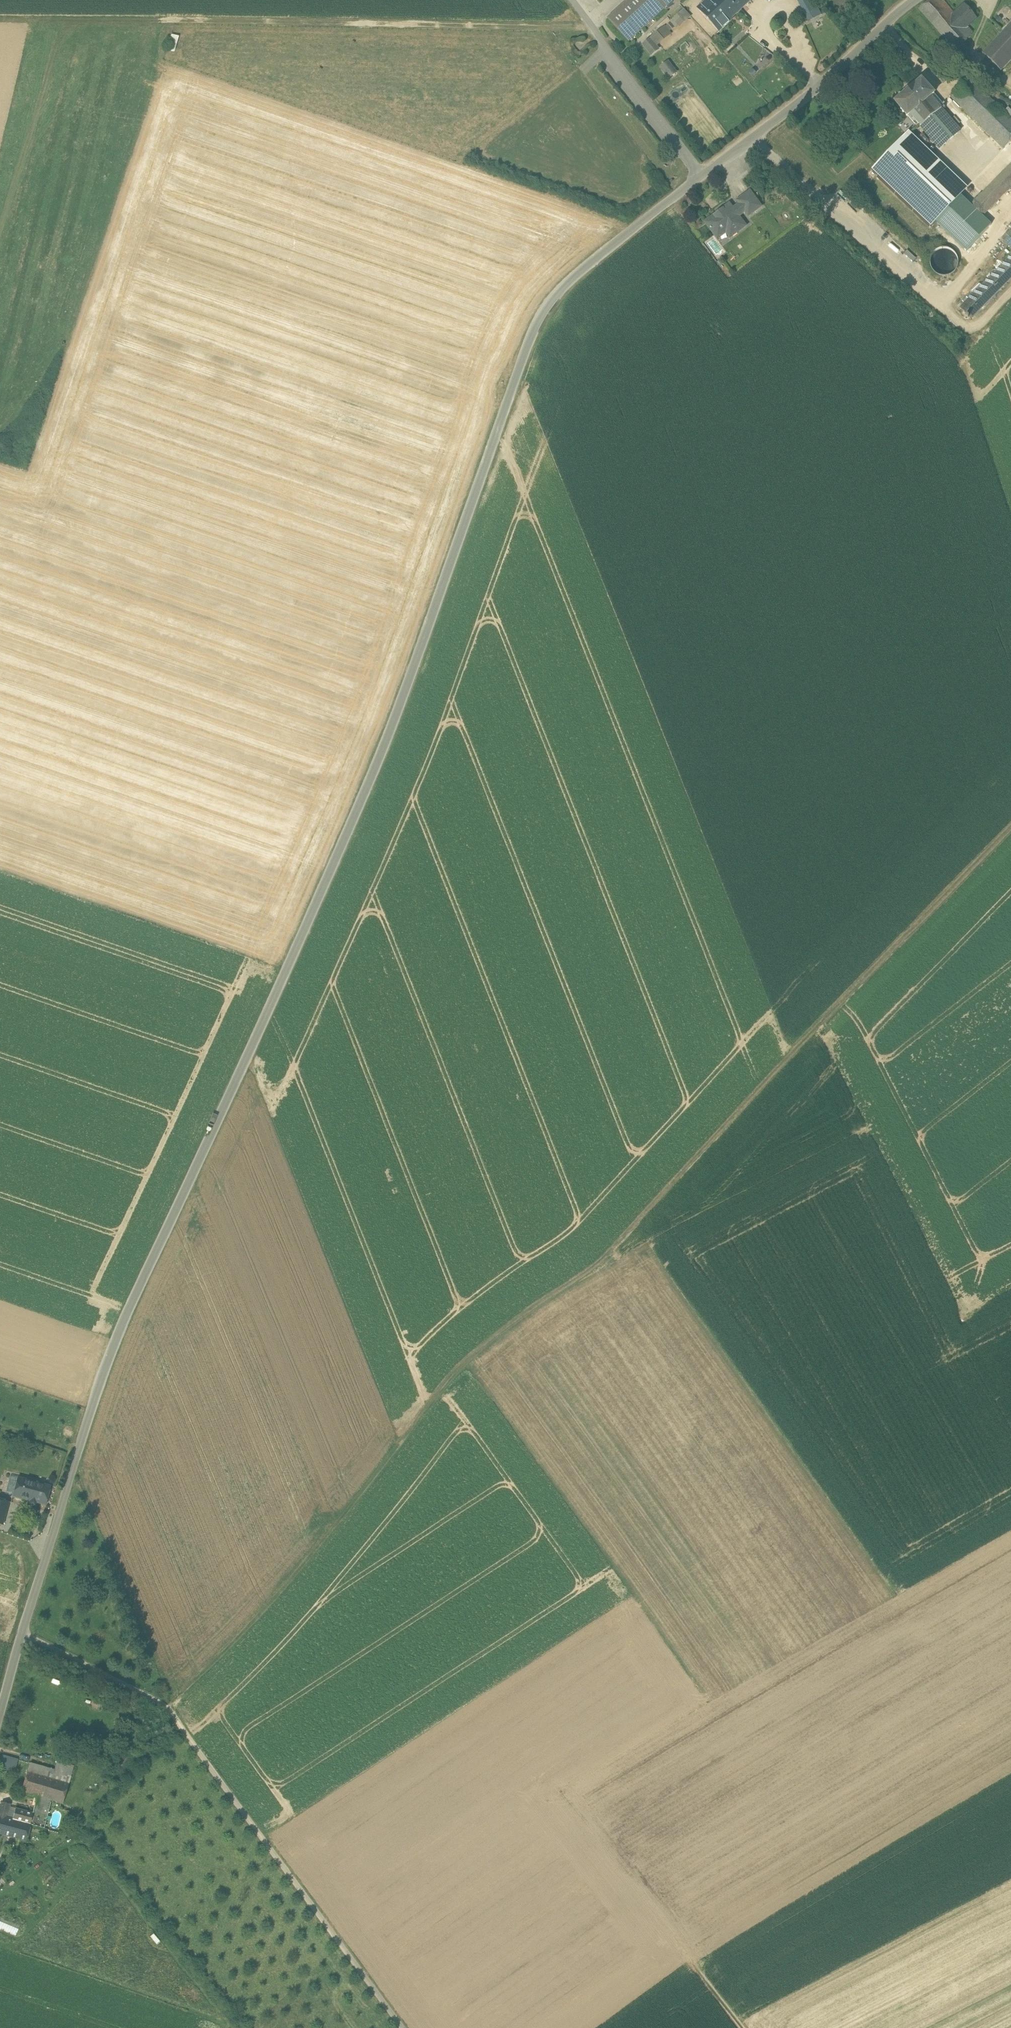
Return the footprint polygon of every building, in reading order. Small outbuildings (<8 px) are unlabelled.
[(608,19),(629,42),(673,1),(672,0),(628,0),(608,19)] [(698,8),(719,31),(732,19),(731,18),(751,0),(707,0),(698,8)] [(805,14),(817,7),(813,0),(798,0),(805,14)] [(942,0),(930,0),(919,8),(958,53),(968,45),(964,40),(973,32),(968,26),(977,18),(965,3),(954,13),(942,0)] [(817,7),(805,14),(809,21),(821,15),(817,7)] [(672,22),(666,26),(669,31),(675,27),(672,22)] [(1009,23),(981,51),(999,69),(1010,57),(1010,25),(1009,23)] [(178,38),(171,36),(166,52),(173,54),(178,38)] [(643,44),(652,56),(660,49),(651,38),(643,44)] [(669,60),(660,67),(669,79),(678,72),(669,60)] [(976,84),(968,78),(950,96),(1004,148),(1010,141),(1010,119),(1004,112),(976,84)] [(915,84),(901,96),(902,96),(895,101),(907,116),(910,113),(919,124),(940,106),(931,96),(934,93),(922,79),(916,84),(915,84)] [(940,106),(919,124),(940,147),(960,130),(943,109),(946,107),(943,104),(940,106)] [(957,189),(904,137),(872,169),(931,226),(936,221),(963,195),(957,189)] [(971,204),(983,215),(984,214),(1010,187),(1010,164),(978,197),(972,204),(971,204)] [(972,204),(978,197),(963,182),(957,189),(963,195),(972,204)] [(750,191),(737,201),(740,204),(745,211),(749,216),(762,206),(750,191)] [(983,215),(971,204),(972,204),(963,195),(936,221),(967,250),(992,224),(983,215)] [(730,204),(705,222),(715,235),(724,229),(730,237),(746,226),(739,216),(745,211),(740,204),(733,208),(730,204)] [(1010,229),(1002,237),(1010,246),(1010,230),(1010,229)] [(958,266),(959,261),(957,255),(954,251),(950,247),(944,246),(939,248),(934,251),(931,255),(930,261),(931,266),(934,271),(939,274),(944,275),(950,274),(955,271),(958,266)] [(960,306),(971,317),(1010,277),(1010,255),(960,306)] [(51,1486),(18,1477),(13,1496),(29,1500),(28,1503),(37,1506),(38,1503),(46,1505),(51,1486)] [(0,1499),(0,1524),(3,1525),(9,1501),(0,1499)] [(18,1759),(2,1755),(0,1763),(0,1767),(14,1771),(18,1759)] [(47,1768),(30,1763),(21,1792),(37,1796),(52,1800),(56,1801),(63,1803),(71,1775),(55,1771),(47,1768)] [(74,1768),(57,1763),(55,1771),(71,1775),(74,1768)] [(33,1813),(30,1825),(48,1829),(56,1801),(52,1800),(37,1796),(33,1813)] [(0,1809),(0,1816),(7,1818),(9,1807),(10,1804),(2,1802),(0,1809)] [(33,1813),(16,1808),(15,1809),(9,1807),(7,1818),(0,1816),(0,1826),(5,1827),(3,1835),(26,1841),(30,1825),(33,1813)] [(16,1935),(20,1924),(0,1916),(0,1929),(16,1935)]
